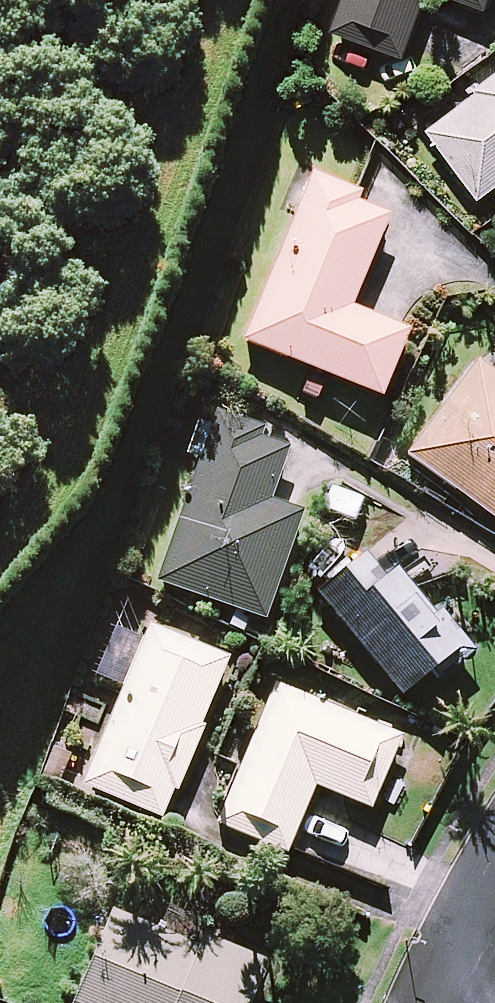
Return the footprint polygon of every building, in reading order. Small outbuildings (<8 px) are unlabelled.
[(333,31),(403,56),(423,0),(344,0),(333,31)] [(427,129),(480,198),(494,186),(494,77),(427,129)] [(354,189),(300,167),(286,200),(300,206),(245,340),(380,396),(406,332),(349,308),(387,215),(349,200),(354,189)] [(477,360),(407,454),(494,519),(494,373),(477,360)] [(290,436),(217,411),(159,583),(264,619),(300,513),(268,502),(290,436)] [(392,562),(381,571),(367,554),(319,593),(401,694),(460,646),(392,562)] [(227,657),(147,625),(84,785),(165,817),(227,657)] [(399,737),(275,686),(218,823),(286,851),(314,784),(370,807),(399,737)] [(112,909),(74,1002),(248,1002),(265,960),(200,934),(196,943),(112,909)]
